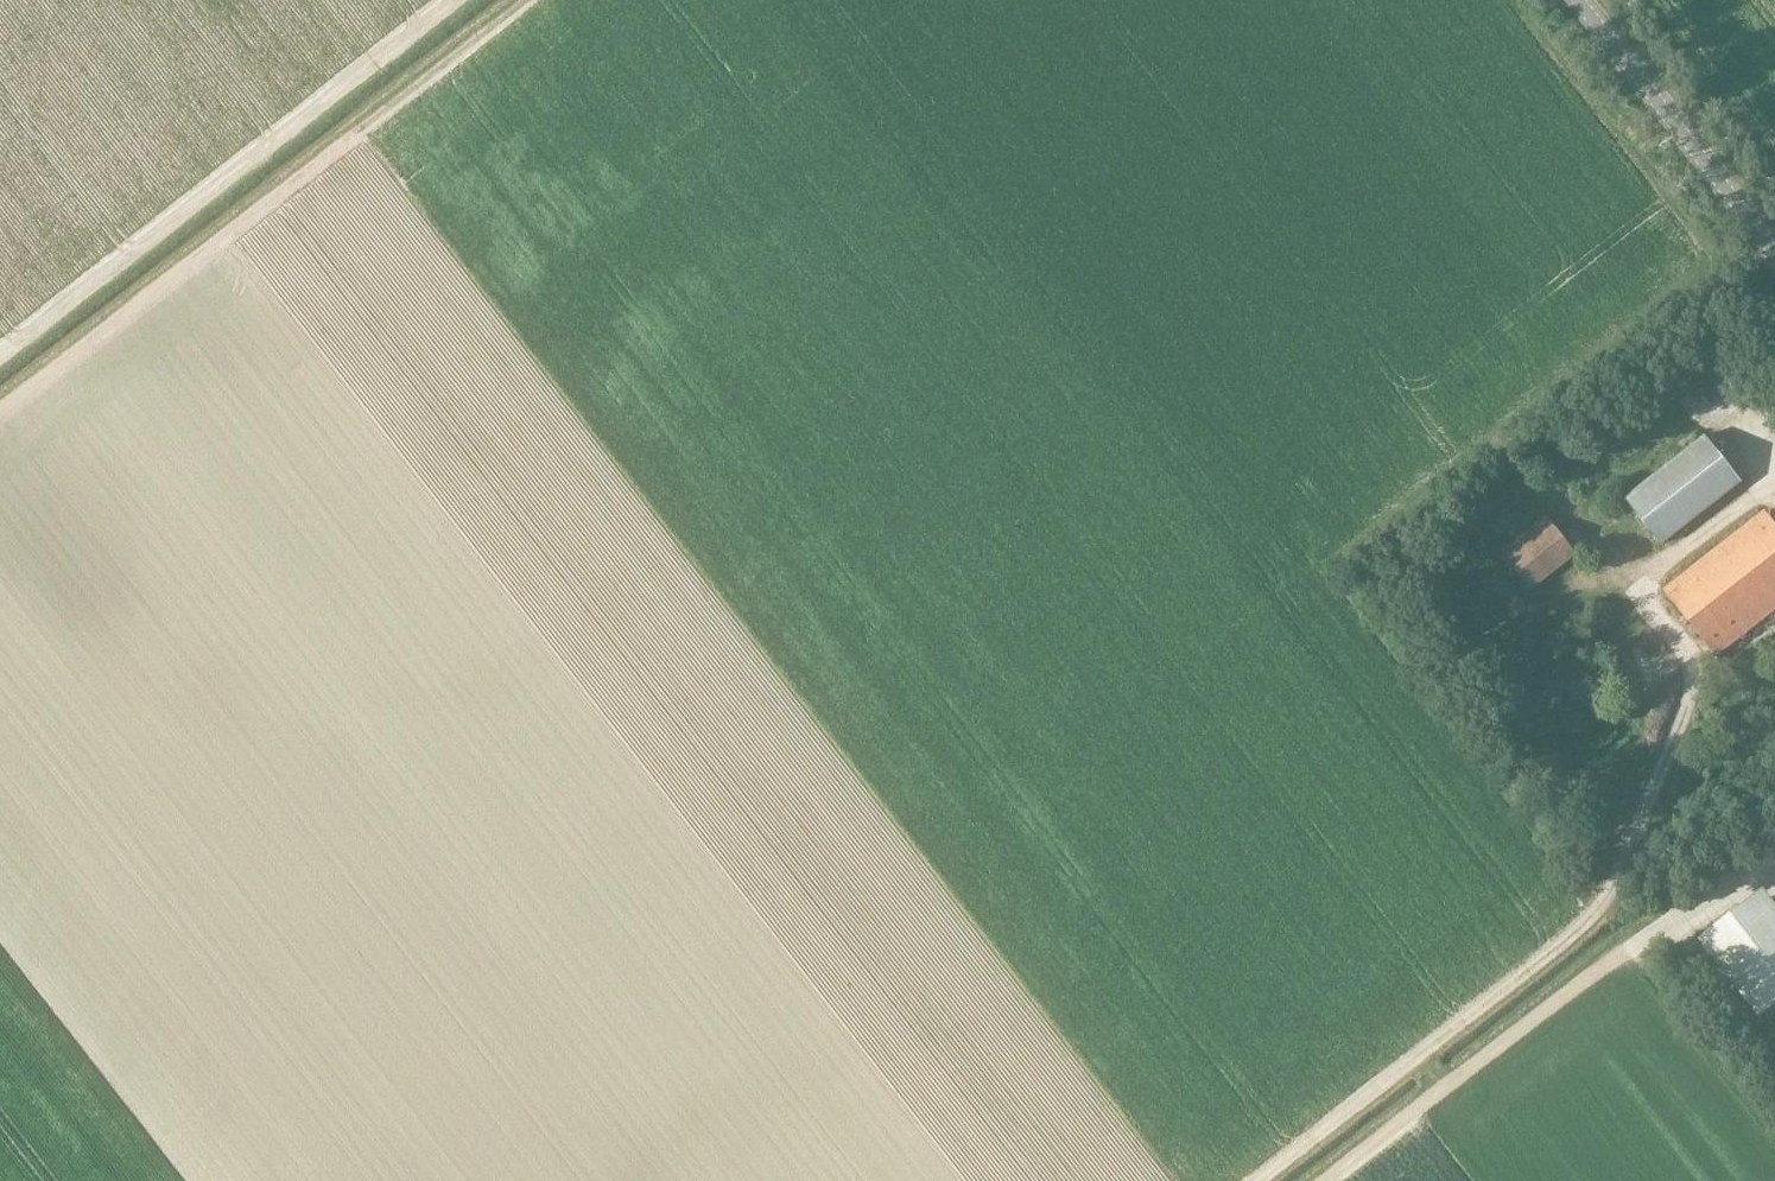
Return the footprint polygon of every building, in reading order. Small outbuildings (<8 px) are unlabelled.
[(1659,545),(1741,482),(1704,434),(1622,498),(1659,545)] [(1762,511),(1662,589),(1715,657),(1774,609),(1774,527),(1762,511)] [(1530,592),(1576,555),(1545,515),(1498,552),(1530,592)] [(1655,678),(1669,668),(1645,633),(1631,643),(1655,678)]
